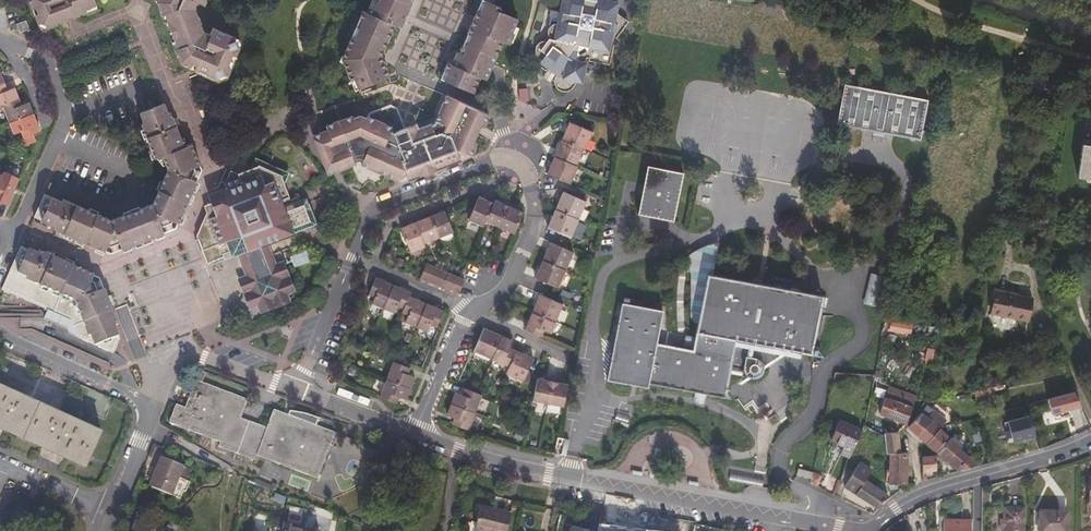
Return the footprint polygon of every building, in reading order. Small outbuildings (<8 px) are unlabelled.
[(56,25),(100,8),(97,0),(33,0),(44,28),(55,24),(56,25)] [(159,1),(182,64),(202,72),(219,79),(219,80),(222,82),(228,80),(229,77),(228,76),(231,69),(229,68),(233,55),(236,56),(239,49),(241,50),(241,47),(239,41),(237,39),(236,40),(214,31),(212,37),(205,34),(195,10),(199,3),(204,5),(207,0),(159,0),(159,1)] [(364,7),(359,6),(357,12),(360,15),(356,23),(351,34),(347,32),(339,51),(342,52),(340,58),(347,75),(350,74),(355,84),(384,72),(387,76),(392,74),(391,70),(442,92),(445,93),(449,83),(450,80),(440,77),(437,75),(441,64),(443,58),(448,60),(454,47),(456,49),(464,28),(473,6),(475,0),(367,0),(364,7)] [(493,1),(490,0),(479,0),(476,7),(473,6),(464,28),(467,30),(459,50),(456,49),(454,47),(448,60),(443,58),(441,64),(445,65),(440,77),(450,80),(452,81),(459,84),(462,85),(469,89),(476,74),(481,75),(498,38),(505,40),(505,38),(510,23),(513,14),(498,8),(496,3),(493,1)] [(553,63),(558,69),(560,70),(556,76),(555,82),(556,87),(561,93),(567,95),(574,95),(579,91),(594,74),(580,62),(586,54),(588,55),(589,57),(608,61),(612,43),(615,43),(616,36),(613,33),(626,18),(615,8),(617,0),(559,0),(555,19),(549,20),(545,24),(545,30),(547,34),(552,36),(551,40),(545,40),(540,44),(537,60),(547,68),(551,62),(553,63)] [(360,15),(357,12),(352,22),(356,23),(360,15)] [(33,29),(30,20),(20,24),(23,32),(33,29)] [(356,23),(352,22),(347,32),(351,34),(356,23)] [(514,24),(510,23),(505,38),(508,39),(514,24)] [(467,30),(464,28),(456,49),(459,50),(467,30)] [(558,69),(553,63),(545,74),(551,79),(558,69)] [(437,75),(440,77),(445,65),(441,64),(437,75)] [(350,74),(347,75),(351,86),(355,84),(350,74)] [(5,104),(22,99),(17,87),(10,89),(8,82),(0,85),(0,107),(5,104)] [(919,140),(928,99),(844,82),(836,122),(919,140)] [(322,170),(330,166),(331,170),(352,163),(351,160),(355,158),(358,159),(358,163),(395,178),(397,174),(402,172),(404,176),(456,156),(453,148),(459,146),(466,149),(468,150),(473,139),(472,137),(478,123),(480,123),(485,111),(445,93),(442,92),(432,116),(434,119),(414,126),(412,121),(401,125),(393,105),(387,101),(367,110),(365,116),(356,113),(349,116),(347,114),(339,117),(322,125),(322,127),(323,129),(308,135),(322,170)] [(5,104),(12,123),(37,113),(31,102),(24,105),(22,99),(5,104)] [(157,106),(154,107),(143,111),(148,124),(146,126),(157,158),(165,154),(171,170),(156,204),(114,220),(65,198),(64,200),(47,193),(36,217),(52,224),(52,227),(110,254),(178,228),(204,171),(193,145),(186,147),(173,115),(170,116),(164,103),(157,106)] [(24,131),(26,137),(36,133),(43,131),(37,113),(12,123),(16,133),(24,131)] [(580,144),(581,145),(590,128),(567,118),(559,136),(580,144)] [(24,147),(37,142),(38,140),(36,133),(26,137),(22,139),(24,147)] [(552,153),(572,162),(580,144),(559,136),(552,153)] [(1085,142),(1080,174),(1090,176),(1090,143),(1085,142)] [(261,153),(255,166),(289,180),(294,169),(261,153)] [(558,176),(567,180),(575,163),(572,162),(552,153),(544,171),(558,176)] [(456,157),(456,156),(404,176),(405,178),(456,157)] [(669,218),(679,170),(646,163),(638,212),(669,218)] [(219,193),(221,199),(214,202),(208,204),(210,210),(198,237),(197,238),(208,267),(243,254),(272,244),(281,241),(280,238),(311,226),(301,200),(296,201),(294,194),(289,180),(255,166),(240,171),(234,168),(231,175),(233,180),(228,181),(224,180),(219,193)] [(682,170),(679,170),(669,218),(673,219),(682,170)] [(683,170),(682,170),(673,219),(674,219),(683,170)] [(22,178),(10,172),(7,177),(6,176),(6,178),(4,177),(0,186),(0,200),(9,205),(22,178)] [(553,205),(576,215),(584,198),(560,188),(553,205)] [(301,200),(311,226),(320,223),(307,190),(294,194),(296,201),(301,200)] [(212,195),(214,202),(221,199),(219,193),(212,195)] [(483,217),(492,196),(484,193),(483,196),(476,193),(474,196),(466,216),(481,223),(483,217)] [(498,223),(507,200),(500,197),(499,199),(492,196),(483,217),(498,223)] [(522,206),(507,200),(498,223),(513,229),(514,224),(522,206)] [(568,233),(576,215),(553,205),(546,224),(559,229),(568,233)] [(451,228),(442,207),(427,213),(436,235),(451,228)] [(436,235),(427,213),(411,219),(421,241),(436,235)] [(421,241),(411,219),(397,225),(407,249),(421,243),(421,241)] [(541,257),(563,267),(570,249),(554,242),(548,240),(541,257)] [(274,249),(272,244),(243,254),(250,275),(241,278),(251,306),(261,303),(264,312),(292,302),(289,293),(298,290),(288,261),(279,264),(274,249)] [(40,254),(22,247),(13,269),(28,276),(28,280),(77,301),(90,335),(92,334),(116,326),(119,324),(113,309),(102,278),(75,267),(41,251),(40,254)] [(556,284),(563,267),(541,257),(534,275),(547,280),(556,284)] [(424,261),(417,276),(425,279),(430,264),(424,261)] [(432,282),(438,266),(430,264),(425,279),(432,282)] [(446,270),(442,268),(438,266),(432,282),(439,285),(440,283),(446,270)] [(28,276),(13,269),(3,289),(71,319),(78,336),(96,344),(92,334),(90,335),(77,301),(28,280),(28,276)] [(462,277),(455,274),(446,270),(440,283),(457,290),(462,277)] [(883,308),(891,277),(870,272),(862,303),(883,308)] [(380,305),(390,282),(373,274),(366,290),(371,292),(369,300),(380,305)] [(638,385),(641,386),(647,387),(648,382),(695,391),(706,393),(724,397),(731,363),(738,364),(738,368),(744,369),(748,375),(754,377),(759,376),(761,375),(764,371),(765,368),(764,363),(761,360),(758,358),(754,357),(751,358),(747,361),(739,360),(740,356),(733,355),(734,347),(736,339),(743,341),(790,350),(810,355),(822,296),(708,275),(693,350),(656,343),(662,310),(656,309),(653,309),(623,303),(608,379),(638,385)] [(400,305),(406,294),(408,289),(390,282),(380,305),(391,310),(394,303),(400,305)] [(530,309),(553,319),(561,301),(541,293),(538,292),(530,309)] [(1028,320),(1032,298),(996,292),(992,314),(1028,320)] [(414,323),(422,300),(406,294),(400,305),(400,308),(405,311),(402,319),(414,323)] [(428,321),(434,324),(441,308),(422,300),(414,323),(425,328),(428,321)] [(523,326),(539,333),(542,327),(549,329),(553,319),(530,309),(523,326)] [(914,324),(911,323),(893,321),(891,331),(913,333),(914,324)] [(92,334),(96,344),(120,336),(116,326),(92,334)] [(489,355),(498,334),(484,329),(475,350),(489,355)] [(350,344),(356,346),(361,336),(354,333),(350,344)] [(507,363),(512,349),(506,345),(509,339),(498,334),(489,355),(507,363)] [(120,336),(96,344),(114,352),(120,338),(120,336)] [(765,368),(790,350),(743,341),(742,348),(734,347),(733,355),(740,356),(739,360),(747,361),(751,358),(754,357),(758,358),(761,360),(764,363),(765,368)] [(526,381),(530,372),(534,359),(512,349),(507,363),(505,370),(526,381)] [(973,360),(974,352),(961,350),(960,357),(973,360)] [(404,369),(406,364),(397,360),(389,357),(382,376),(406,385),(411,373),(404,369)] [(360,369),(353,366),(350,373),(357,376),(360,369)] [(933,382),(941,366),(931,366),(926,379),(933,382)] [(531,397),(546,400),(550,375),(544,374),(544,376),(535,374),(531,397)] [(546,400),(563,403),(567,380),(559,379),(559,376),(550,375),(546,400)] [(988,388),(999,386),(996,375),(981,379),(984,389),(988,388)] [(403,395),(406,385),(382,376),(376,393),(393,399),(396,393),(403,395)] [(270,408),(264,425),(252,421),(237,416),(244,397),(189,378),(183,397),(189,399),(186,409),(171,404),(164,422),(216,440),(214,445),(252,458),(254,453),(315,475),(331,430),(314,424),(316,415),(286,408),(284,413),(270,408)] [(448,400),(472,408),(478,391),(474,389),(462,385),(460,391),(452,388),(448,400)] [(888,387),(885,393),(882,401),(878,409),(905,422),(914,400),(888,387)] [(969,392),(970,395),(970,397),(989,393),(988,388),(984,389),(969,392)] [(101,434),(0,389),(0,432),(84,471),(101,434)] [(885,393),(871,389),(869,398),(882,401),(885,393)] [(1077,390),(1049,396),(1053,418),(1073,414),(1072,408),(1081,407),(1077,390)] [(706,393),(695,391),(692,402),(704,404),(706,393)] [(449,420),(465,426),(472,408),(448,400),(444,410),(450,413),(449,420)] [(907,425),(918,435),(930,423),(941,429),(944,424),(925,406),(920,412),(907,425)] [(1031,413),(1007,418),(1012,440),(1036,436),(1031,413)] [(842,453),(851,457),(861,432),(861,428),(839,420),(832,440),(845,445),(842,453)] [(935,450),(938,453),(951,439),(941,429),(930,423),(918,435),(935,450)] [(514,438),(522,439),(524,431),(515,429),(514,438)] [(886,450),(888,450),(898,450),(896,431),(884,431),(886,450)] [(938,453),(958,472),(977,467),(967,456),(966,457),(962,453),(967,448),(954,435),(951,439),(938,453)] [(888,472),(885,472),(885,482),(889,481),(890,485),(897,485),(905,485),(906,466),(905,451),(898,450),(888,450),(888,472)] [(921,456),(922,472),(928,472),(935,471),(934,456),(929,456),(921,456)] [(176,479),(182,468),(157,458),(151,474),(154,475),(148,488),(168,497),(169,497),(178,501),(182,493),(184,494),(188,484),(176,479)] [(844,485),(855,492),(864,479),(870,469),(860,462),(844,485)] [(811,479),(812,473),(800,470),(799,476),(811,479)] [(815,471),(812,483),(819,485),(822,474),(815,471)] [(855,492),(854,494),(877,507),(888,493),(886,492),(864,479),(855,492)] [(763,505),(777,507),(778,499),(764,497),(763,505)] [(510,512),(481,506),(475,530),(479,530),(505,530),(510,512)] [(1064,511),(1037,510),(1036,530),(1063,530),(1064,511)] [(1020,512),(1002,511),(1001,530),(1019,530),(1020,512)] [(970,525),(943,524),(943,520),(939,520),(939,530),(969,530),(970,525)] [(153,530),(130,522),(127,530),(153,530)]
